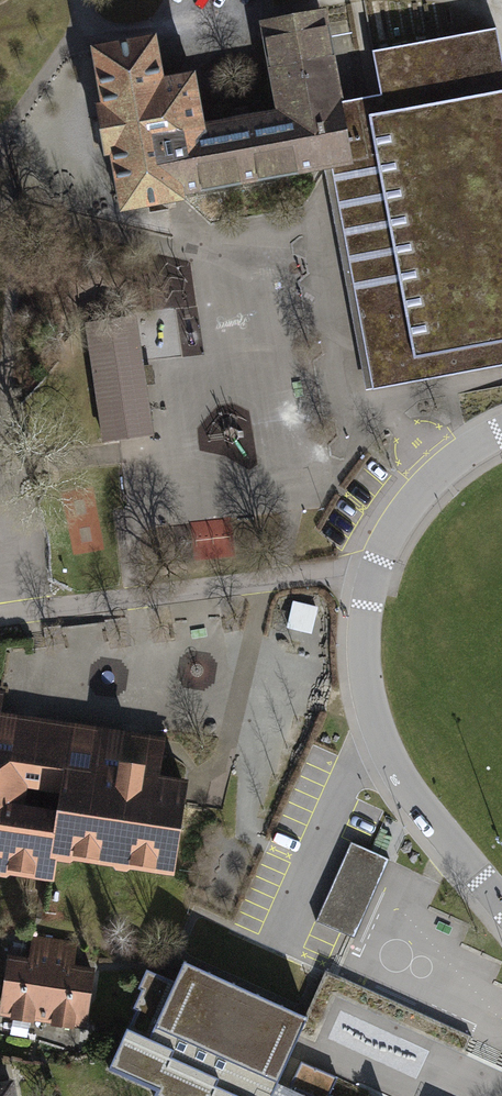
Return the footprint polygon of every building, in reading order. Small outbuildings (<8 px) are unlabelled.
[(501,366),(501,58),(497,29),(372,52),(380,95),(338,103),(322,15),(264,26),(281,115),(202,129),(193,75),(162,81),(154,38),(93,49),(103,106),(97,107),(106,155),(111,154),(122,211),(183,199),(181,192),(348,162),(375,306),(358,310),(372,390),(421,381),(417,360),(449,354),(453,375),(501,366)] [(133,316),(87,322),(105,442),(151,436),(133,316)] [(294,603),(286,632),(311,638),(318,609),(294,603)] [(157,758),(101,749),(99,762),(94,761),(93,770),(51,764),(53,755),(48,754),(50,742),(0,734),(0,873),(5,874),(11,868),(50,874),(54,851),(56,851),(61,858),(69,859),(75,854),(113,860),(117,867),(126,868),(132,863),(171,869),(184,784),(154,780),(157,758)] [(363,847),(351,842),(315,921),(344,934),(379,854),(363,847)] [(34,937),(32,951),(73,958),(75,944),(34,937)] [(5,1011),(43,1017),(50,966),(9,959),(6,985),(8,987),(5,1011)] [(272,1094),(266,1091),(271,1078),(279,1081),(308,1016),(183,960),(174,981),(146,969),(137,988),(140,990),(132,1008),(135,1010),(127,1028),(126,1027),(107,1069),(155,1091),(153,1095),(272,1095),(272,1094)] [(92,972),(50,966),(43,1017),(81,1022),(85,1000),(88,997),(92,972)] [(298,1068),(289,1086),(311,1095),(332,1095),(329,1095),(337,1078),(315,1067),(312,1074),(298,1068)] [(289,1086),(279,1081),(271,1078),(266,1091),(272,1094),(272,1095),(311,1095),(289,1086)] [(10,1084),(0,1085),(0,1095),(12,1095),(10,1084)]
